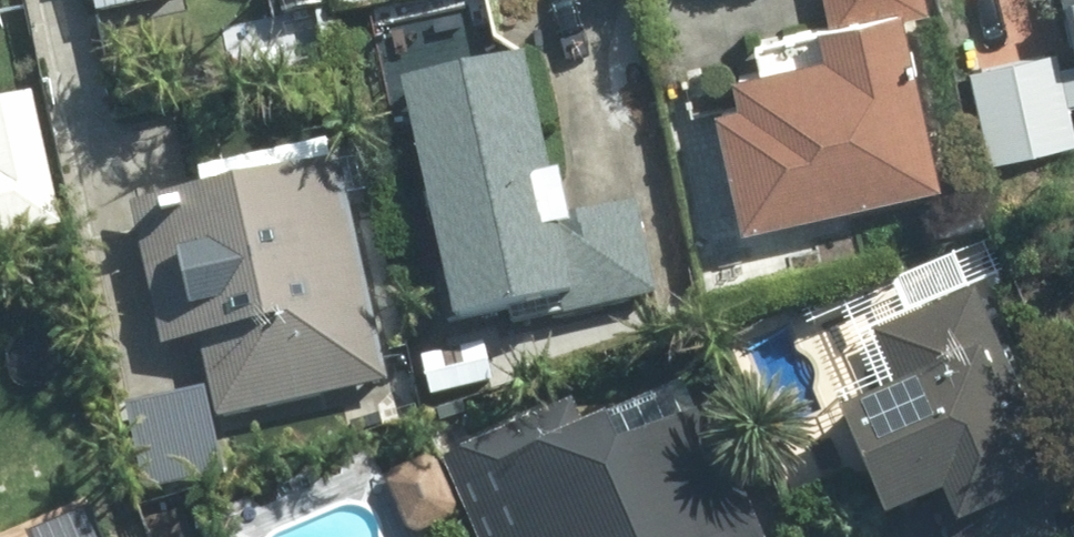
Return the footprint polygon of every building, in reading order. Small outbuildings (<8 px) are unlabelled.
[(329,0),(284,0),(287,11),(329,0)] [(926,0),(833,0),(837,18),(829,21),(835,51),(742,70),(748,98),(730,101),(753,213),(942,172),(908,12),(928,8),(926,0)] [(1062,65),(1059,51),(973,71),(988,132),(1069,114),(1065,99),(1073,97),(1073,62),(1062,65)] [(526,58),(411,84),(462,314),(574,290),(578,307),(659,290),(638,201),(563,218),(526,58)] [(60,222),(33,93),(0,100),(0,233),(60,222)] [(384,377),(337,158),(138,200),(168,340),(204,333),(221,412),(384,377)] [(849,409),(895,515),(938,497),(955,536),(1047,536),(1061,531),(1023,443),(1043,434),(980,290),(881,332),(904,387),(849,409)] [(478,338),(413,358),(427,405),(492,385),(478,338)] [(204,392),(130,409),(148,491),(224,473),(204,392)] [(372,401),(329,415),(335,437),(379,423),(372,401)] [(450,457),(484,536),(769,536),(712,406),(624,444),(612,416),(584,428),(574,404),(450,457)] [(385,483),(407,536),(408,536),(455,518),(433,463),(385,483)]
